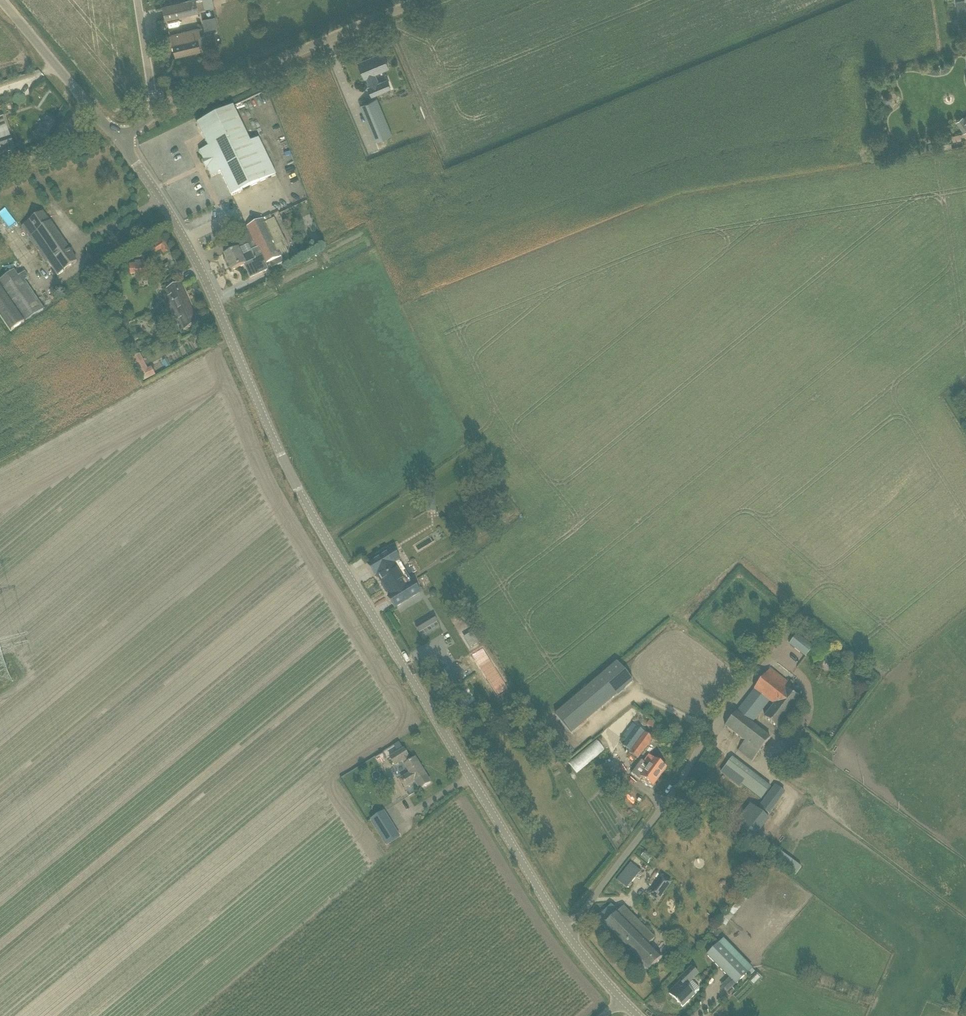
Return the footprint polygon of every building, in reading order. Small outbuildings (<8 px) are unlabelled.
[(196,0),(191,0),(163,6),(166,19),(199,11),(196,0)] [(200,46),(206,45),(204,35),(200,36),(198,29),(171,35),(176,54),(175,54),(176,55),(200,50),(200,46)] [(389,67),(383,52),(359,62),(364,77),(366,76),(370,86),(368,87),(372,95),(390,87),(387,79),(379,83),(375,73),(389,67)] [(885,102),(889,102),(891,100),(892,97),(890,94),(887,93),(884,95),(883,99),(885,102)] [(377,98),(360,105),(375,142),(392,135),(377,98)] [(232,196),(268,179),(233,107),(197,124),(209,148),(200,152),(212,177),(221,173),(232,196)] [(965,131),(965,116),(963,118),(963,116),(955,122),(964,133),(965,131)] [(38,135),(45,139),(48,135),(41,130),(38,135)] [(8,132),(0,134),(0,155),(14,150),(10,136),(8,132)] [(22,227),(29,237),(47,263),(54,258),(63,272),(77,262),(50,222),(43,213),(22,227)] [(283,263),(281,257),(263,219),(247,227),(254,243),(249,245),(252,252),(242,257),(239,250),(225,257),(232,271),(245,266),(251,278),(268,270),(265,265),(276,260),(278,265),(283,263)] [(164,256),(170,253),(162,238),(150,245),(155,255),(161,251),(164,256)] [(135,263),(136,275),(137,279),(144,278),(144,275),(150,274),(149,261),(135,263)] [(0,287),(0,315),(11,332),(44,309),(25,281),(29,279),(25,273),(2,289),(0,287)] [(184,330),(198,324),(180,283),(166,289),(169,296),(165,298),(175,321),(179,319),(184,330)] [(132,359),(143,383),(156,376),(151,368),(148,370),(140,355),(132,359)] [(393,550),(369,565),(375,575),(377,574),(391,597),(389,598),(395,608),(419,593),(413,583),(408,586),(394,564),(399,560),(393,550)] [(438,622),(433,615),(415,626),(420,633),(438,622)] [(464,638),(471,648),(478,643),(472,633),(464,638)] [(790,645),(803,656),(806,658),(815,646),(799,634),(790,645)] [(618,695),(633,682),(618,663),(602,676),(618,695)] [(752,761),(769,740),(770,739),(752,724),(769,703),(773,706),(764,718),(778,730),(800,701),(787,691),(791,685),(771,669),(754,690),(755,690),(725,727),(745,742),(738,750),(752,761)] [(638,760),(653,739),(633,724),(622,739),(626,741),(622,746),(630,752),(629,753),(638,760)] [(395,766),(402,761),(410,774),(402,779),(407,787),(415,782),(420,789),(431,783),(415,759),(411,762),(408,758),(409,757),(404,750),(390,758),(395,766)] [(639,780),(641,778),(653,786),(667,768),(649,756),(644,763),(641,761),(631,775),(639,780)] [(750,774),(731,760),(726,766),(745,781),(750,774)] [(400,837),(385,811),(371,820),(386,845),(400,837)] [(636,868),(637,867),(636,867),(635,867),(631,864),(632,863),(631,863),(617,880),(627,889),(641,872),(636,868)] [(664,894),(671,883),(663,877),(655,888),(664,894)] [(597,920),(648,972),(662,959),(648,945),(654,939),(623,907),(619,912),(612,905),(600,916),(597,920)] [(707,955),(721,970),(736,985),(747,973),(718,944),(707,955)] [(681,983),(669,994),(683,1007),(695,996),(700,991),(700,988),(694,982),(691,982),(699,975),(692,968),(679,980),(681,983)]
